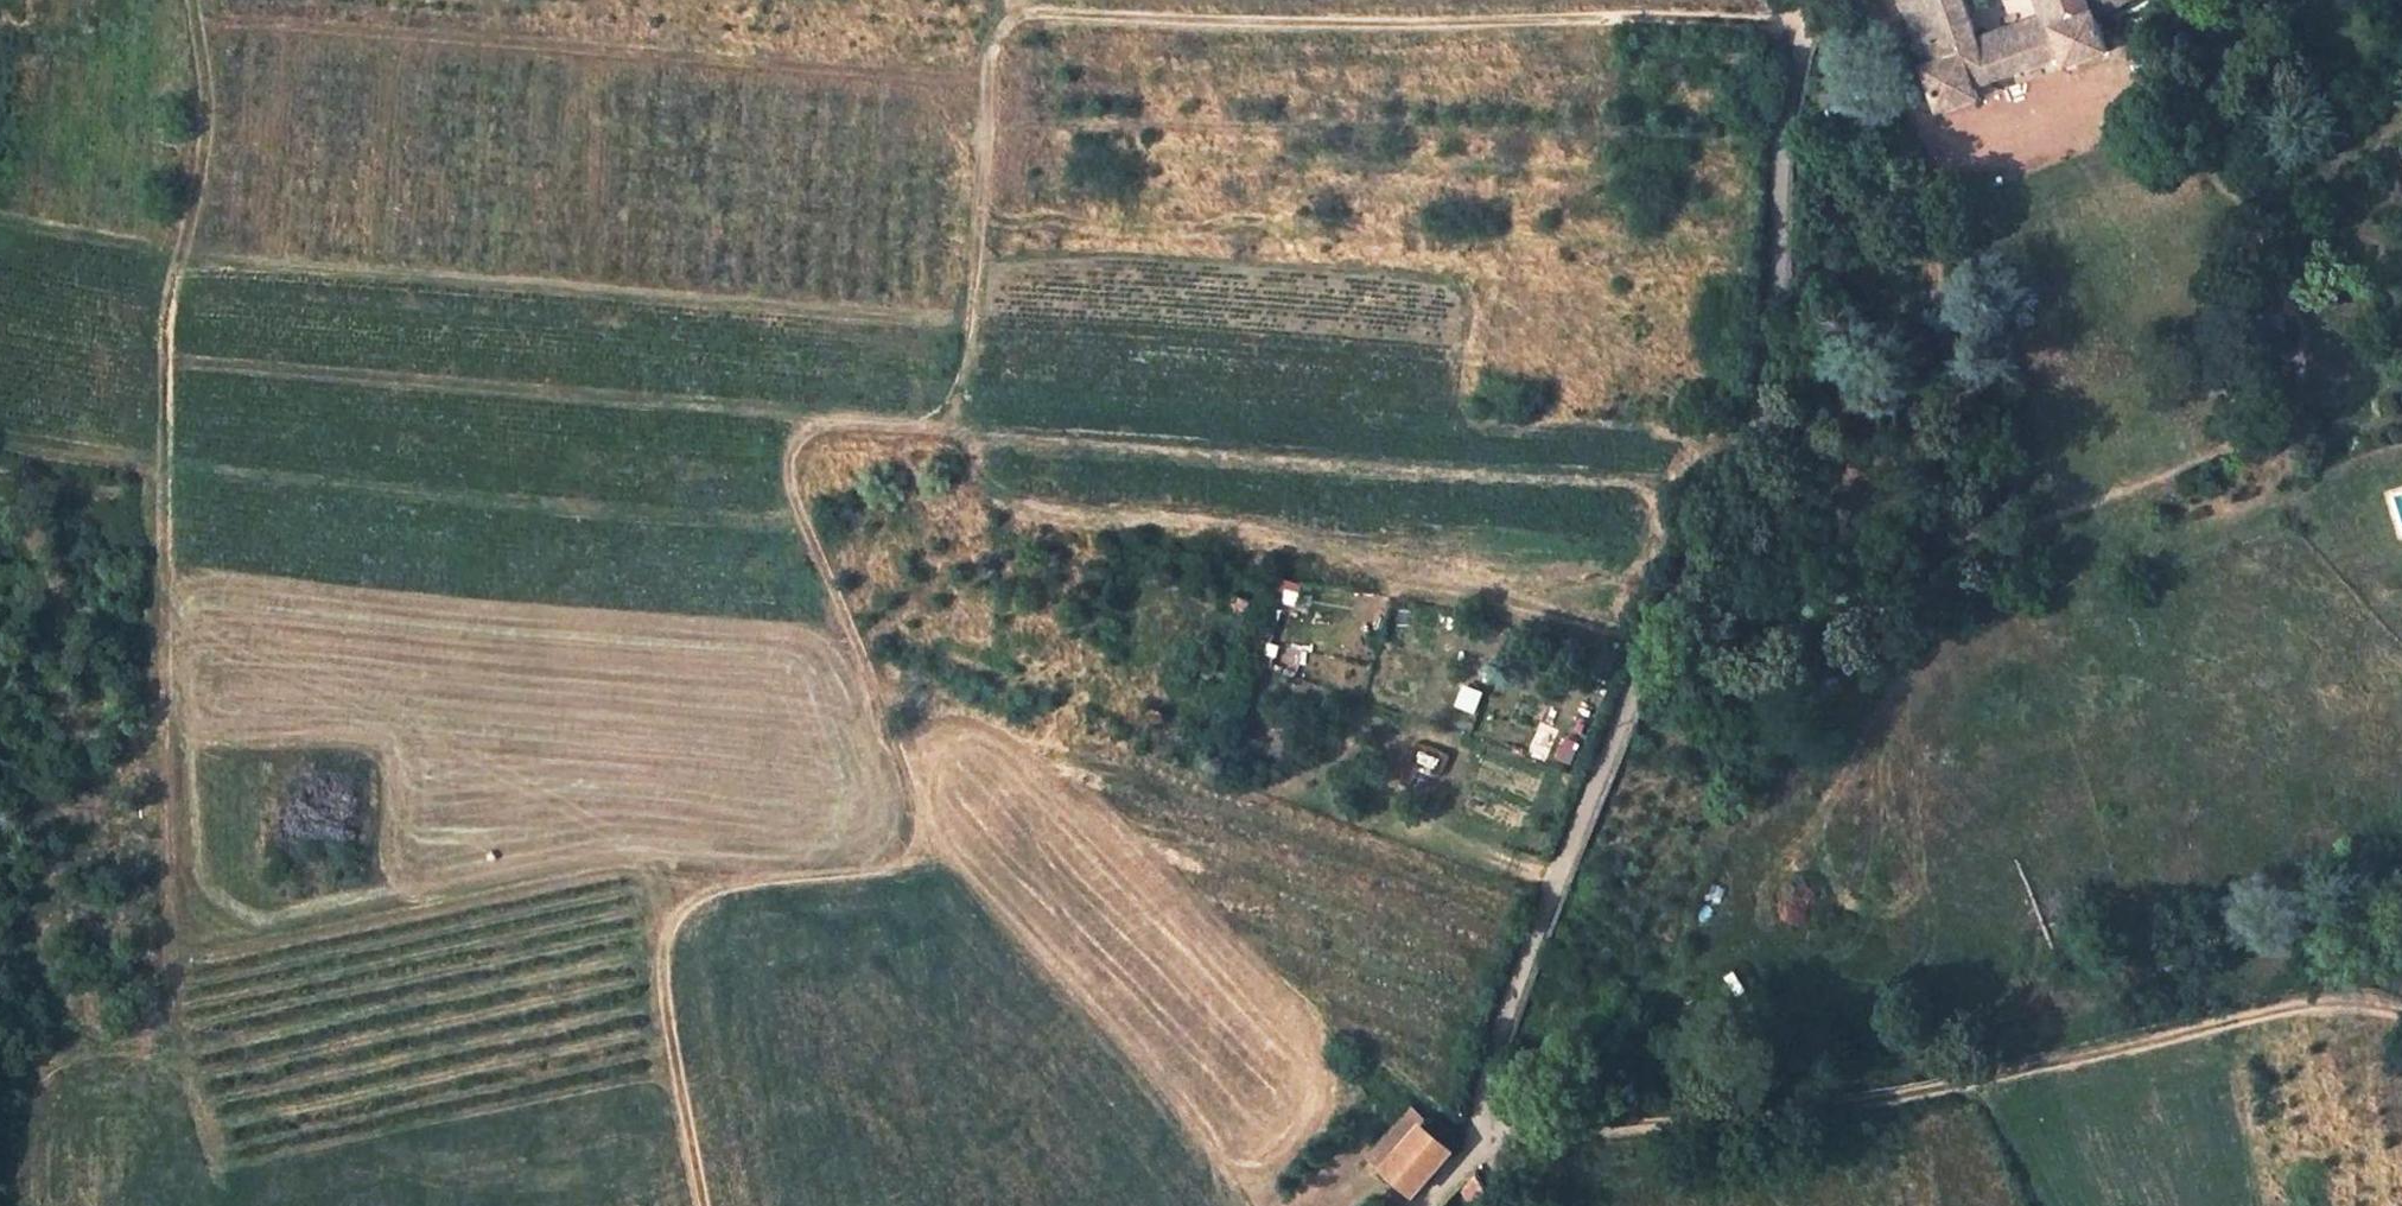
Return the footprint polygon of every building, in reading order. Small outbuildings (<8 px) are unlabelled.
[(2063,57),(2067,68),(2108,53),(2094,15),(2089,0),(2028,0),(2037,25),(1964,51),(1946,0),(1908,0),(1929,64),(1924,65),(1941,114),(1979,100),(1975,89),(2063,57)] [(2094,15),(2121,5),(2119,0),(2089,0),(2094,15)] [(1411,1198),(1452,1151),(1426,1126),(1429,1123),(1412,1108),(1371,1157),(1411,1198)] [(1478,1173),(1462,1180),(1475,1205),(1496,1205),(1478,1173)]
